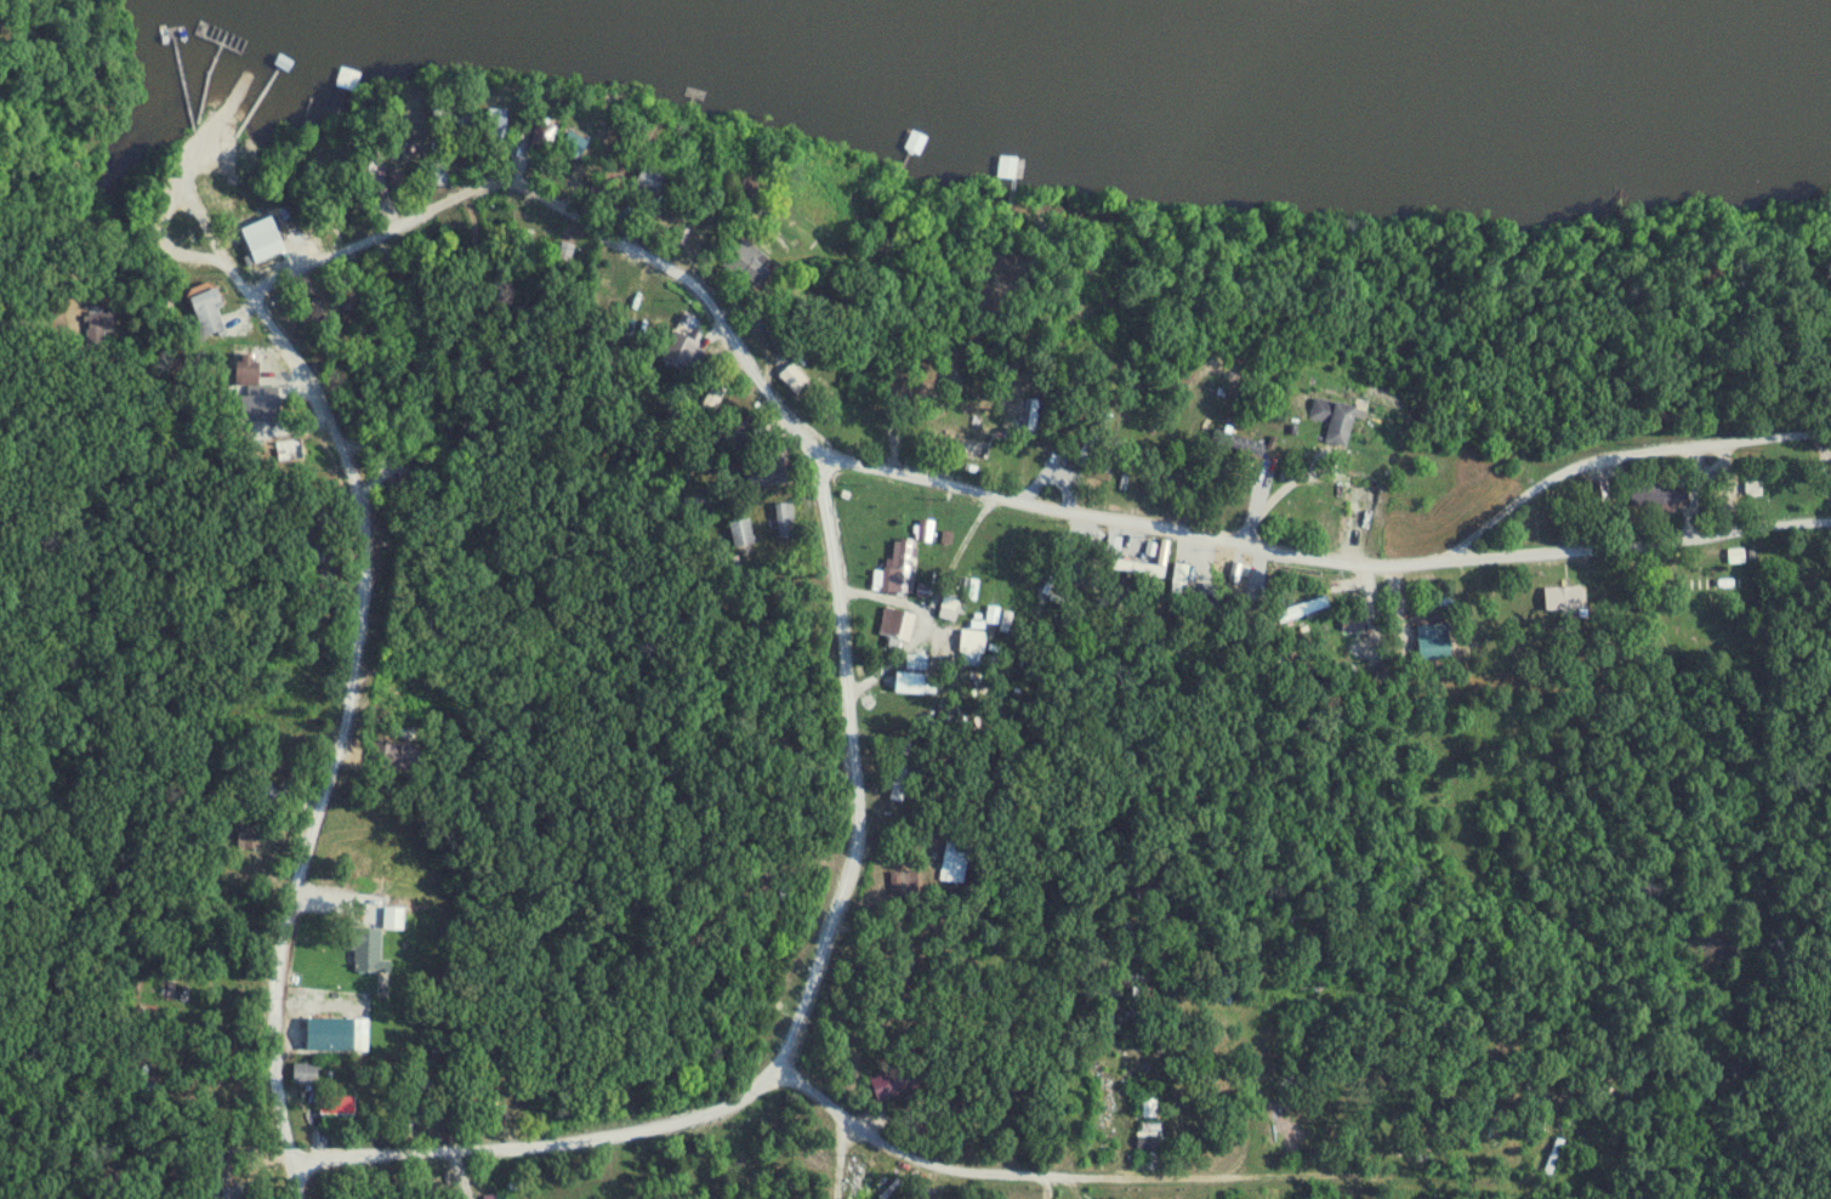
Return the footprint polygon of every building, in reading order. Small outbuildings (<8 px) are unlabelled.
[(472,127),(472,110),(434,110),(434,127),(472,127)] [(507,111),(489,111),(489,140),(507,140),(507,111)] [(588,144),(570,133),(560,149),(578,160),(588,144)] [(386,183),(388,152),(367,150),(364,181),(386,183)] [(448,187),(448,164),(428,165),(428,187),(448,187)] [(656,197),(666,179),(644,168),(635,186),(656,197)] [(109,348),(109,314),(89,314),(89,348),(109,348)] [(260,387),(260,354),(238,354),(238,387),(260,387)] [(801,399),(813,387),(792,366),(780,377),(801,399)] [(249,399),(249,424),(291,424),(291,405),(277,405),(277,399),(249,399)] [(1322,443),(1348,448),(1355,407),(1314,399),(1310,423),(1325,426),(1322,443)] [(1074,462),(1086,468),(1113,416),(1101,410),(1074,462)] [(743,449),(761,442),(754,424),(736,432),(743,449)] [(1264,453),(1238,432),(1229,445),(1255,465),(1264,453)] [(305,464),(305,441),(279,441),(279,464),(305,464)] [(955,455),(989,458),(990,444),(956,441),(955,455)] [(1048,462),(1061,468),(1070,449),(1057,443),(1048,462)] [(752,489),(785,482),(781,463),(748,470),(752,489)] [(1633,486),(1633,506),(1685,505),(1685,491),(1662,492),(1661,486),(1633,486)] [(796,539),(792,503),(777,505),(781,541),(796,539)] [(730,524),(737,550),(757,544),(750,519),(730,524)] [(932,541),(933,524),(923,523),(921,539),(932,541)] [(909,590),(912,544),(898,543),(895,590),(909,590)] [(1732,564),(1746,564),(1746,552),(1732,552),(1732,564)] [(1216,618),(1231,609),(1219,591),(1211,596),(1205,588),(1187,600),(1199,618),(1210,611),(1216,618)] [(890,638),(911,642),(916,615),(895,611),(890,638)] [(1455,637),(1411,637),(1411,647),(1455,647),(1455,637)] [(896,695),(925,696),(926,675),(898,674),(896,695)] [(239,851),(260,851),(260,834),(239,834),(239,851)] [(970,845),(945,843),(942,883),(967,885),(970,845)] [(893,874),(893,894),(911,894),(911,874),(893,874)] [(404,930),(404,909),(385,909),(385,930),(404,930)] [(382,974),(382,930),(354,930),(354,974),(382,974)] [(928,971),(928,956),(913,956),(913,971),(928,971)] [(1104,1072),(1104,1083),(1126,1083),(1126,1051),(1090,1051),(1090,1072),(1104,1072)] [(295,1085),(314,1085),(314,1066),(295,1066),(295,1085)] [(355,1097),(321,1097),(321,1115),(355,1115),(355,1097)] [(1142,1118),(1158,1118),(1158,1099),(1142,1099),(1142,1118)] [(505,1110),(491,1110),(491,1130),(505,1130),(505,1110)] [(1552,1179),(1569,1143),(1559,1138),(1543,1175),(1552,1179)] [(221,1198),(245,1198),(245,1187),(221,1187),(221,1198)]
